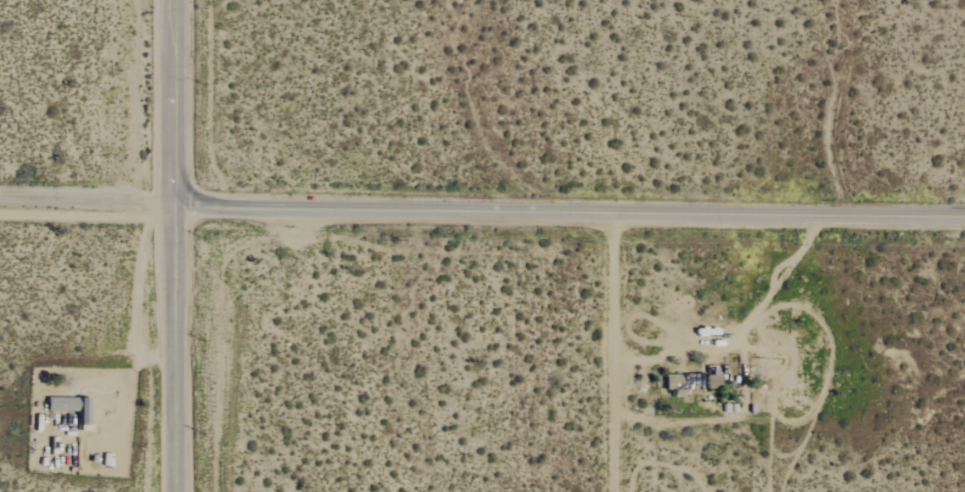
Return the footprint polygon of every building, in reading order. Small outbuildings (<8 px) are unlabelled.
[(44,412),(76,413),(76,425),(88,425),(89,399),(45,397),(44,412)]
